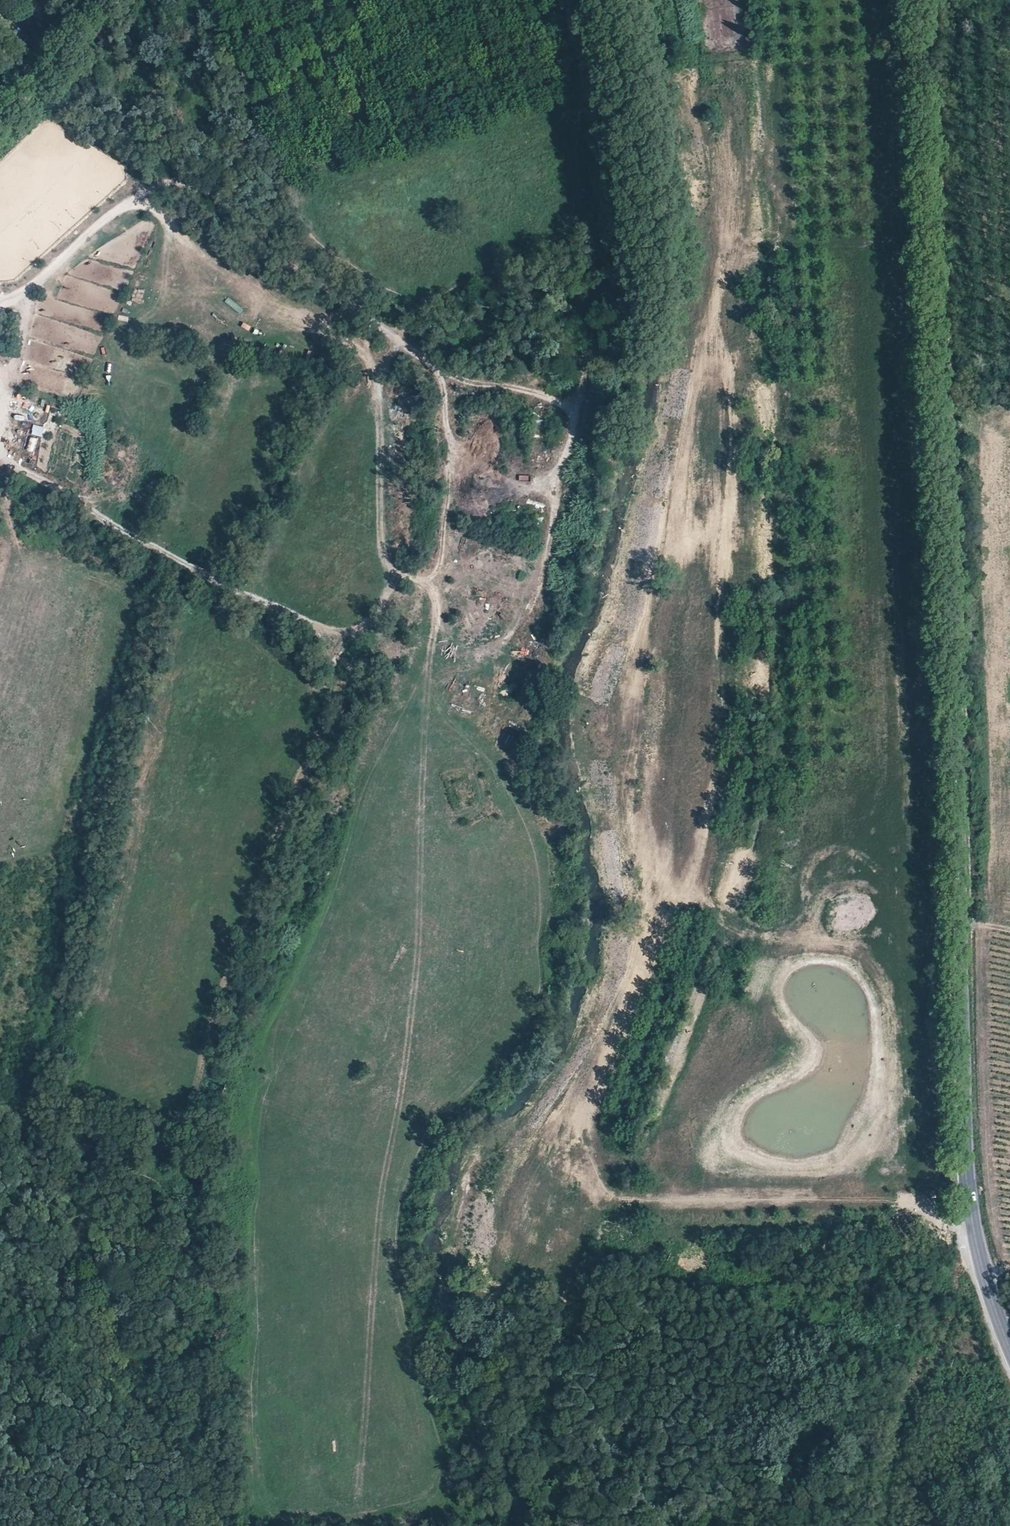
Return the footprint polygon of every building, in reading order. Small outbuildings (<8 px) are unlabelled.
[(15,398),(14,405),(38,411),(40,404),(15,398)] [(22,410),(21,416),(37,419),(38,412),(22,410)] [(34,424),(31,435),(44,438),(46,428),(34,424)]
